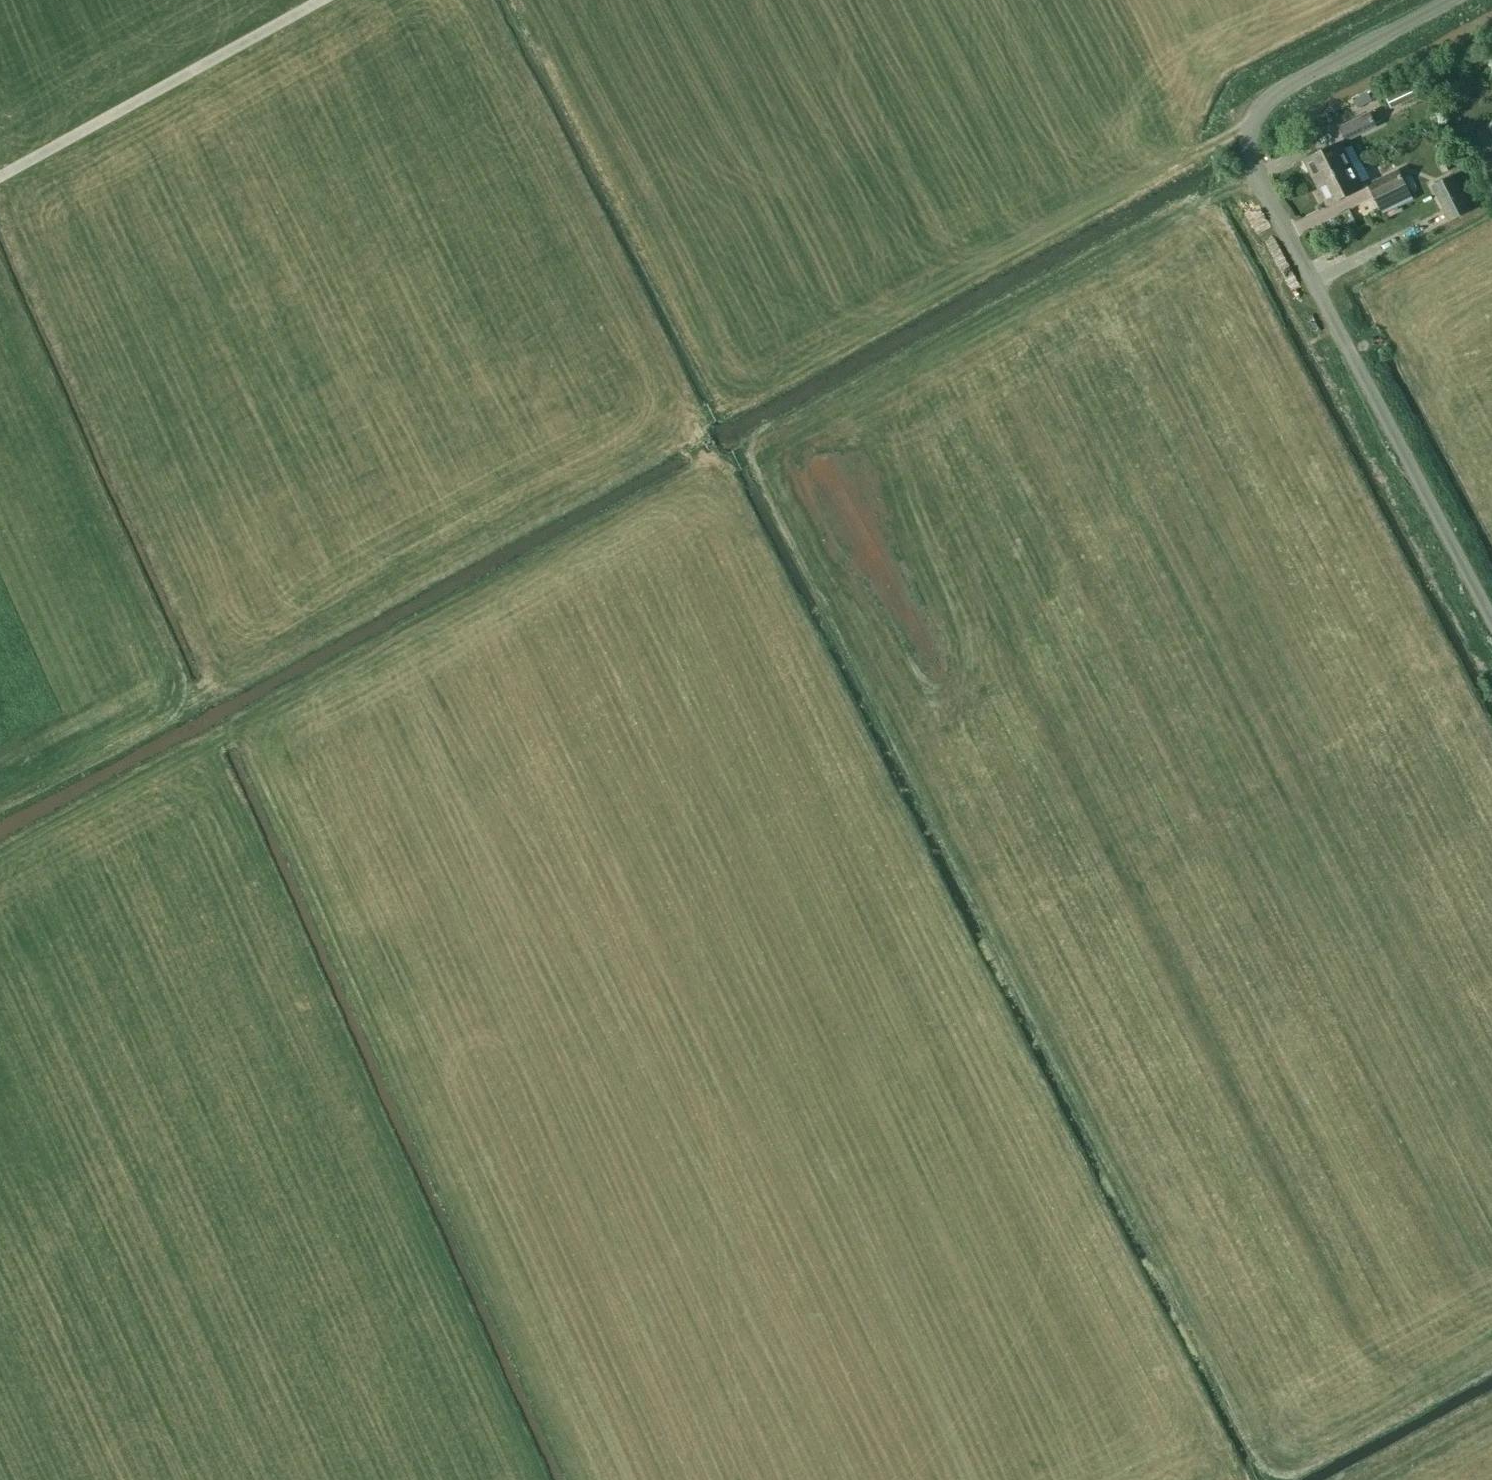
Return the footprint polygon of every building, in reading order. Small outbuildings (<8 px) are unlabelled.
[(1420,94),(1412,77),(1382,90),(1390,108),(1420,94)] [(1346,141),(1378,126),(1371,111),(1340,126),(1346,141)] [(1315,183),(1352,164),(1341,142),(1304,160),(1315,183)] [(1352,164),(1315,183),(1326,205),(1363,187),(1352,164)] [(1412,198),(1404,182),(1398,168),(1368,183),(1374,199),(1381,213),(1412,198)] [(1431,185),(1449,221),(1471,210),(1453,174),(1431,185)]
